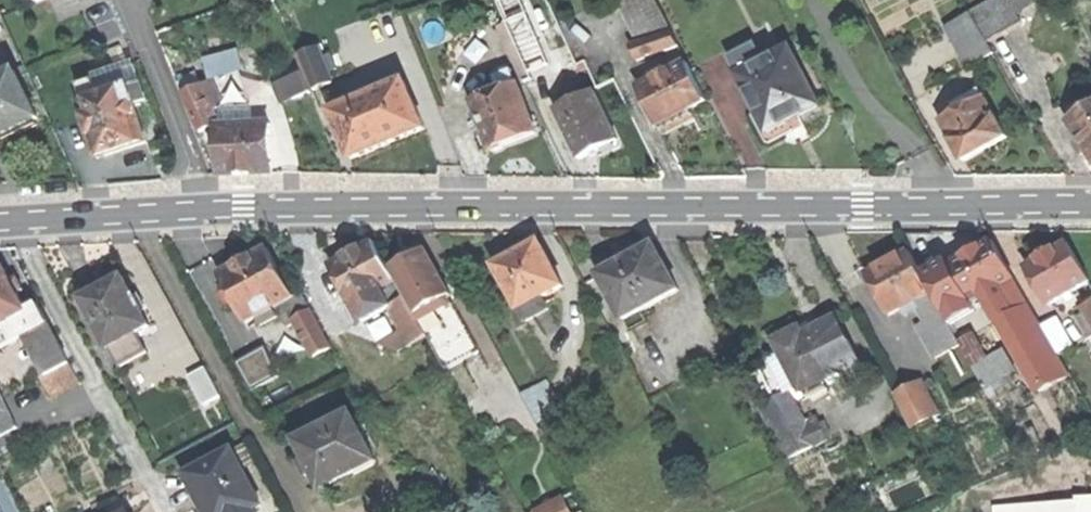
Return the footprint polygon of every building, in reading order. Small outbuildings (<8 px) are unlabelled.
[(638,45),(673,34),(657,0),(618,0),(638,45)] [(988,41),(1023,22),(1017,11),(1011,0),(991,0),(971,11),(977,22),(988,41)] [(1017,11),(1034,1),(1034,0),(1011,0),(1017,11)] [(946,25),(952,36),(977,22),(971,11),(946,25)] [(995,54),(988,41),(977,22),(952,36),(970,67),(995,54)] [(515,39),(530,74),(550,66),(535,31),(515,39)] [(633,47),(638,63),(680,49),(675,33),(673,34),(638,45),(633,47)] [(245,47),(209,58),(217,80),(252,69),(245,47)] [(301,55),(316,91),(335,83),(330,73),(339,69),(333,55),(324,59),(319,47),(301,55)] [(732,63),(741,80),(767,66),(758,50),(732,63)] [(767,66),(741,80),(761,119),(771,138),(803,121),(823,111),(793,52),(767,66)] [(96,82),(101,98),(128,89),(144,84),(138,63),(95,77),(96,82)] [(641,91),(660,129),(685,117),(710,104),(690,68),(641,91)] [(493,78),(499,94),(517,86),(511,71),(493,78)] [(4,139),(41,121),(17,74),(1,82),(0,82),(0,141),(4,139)] [(80,87),(85,103),(101,98),(96,82),(80,87)] [(333,113),(353,161),(392,144),(426,130),(406,83),(333,113)] [(150,101),(144,84),(128,89),(134,107),(150,101)] [(499,94),(473,105),(489,142),(486,143),(490,152),(503,152),(505,149),(519,143),(538,135),(517,86),(499,94)] [(202,134),(220,126),(203,87),(185,94),(202,134)] [(81,104),(98,160),(122,152),(146,144),(134,107),(128,89),(101,98),(85,103),(81,104)] [(956,103),(961,112),(984,100),(979,90),(956,103)] [(594,96),(557,114),(581,163),(589,159),(618,144),(594,96)] [(943,122),(964,160),(983,149),(1005,138),(984,100),(961,112),(943,122)] [(1069,122),(1081,142),(1090,157),(1090,108),(1069,122)] [(756,121),(766,140),(771,138),(761,119),(756,121)] [(44,127),(41,121),(4,139),(7,145),(44,127)] [(808,131),(803,121),(771,138),(766,140),(772,150),(796,137),(808,131)] [(246,175),(273,174),(271,126),(219,128),(221,175),(246,175)] [(1090,159),(1090,157),(1081,142),(1076,146),(1086,162),(1090,159)] [(621,149),(618,144),(589,159),(591,164),(606,157),(621,149)] [(1001,289),(1017,280),(996,242),(975,254),(954,266),(975,304),(984,298),(1001,289)] [(335,267),(356,305),(399,281),(393,271),(378,243),(356,255),(335,267)] [(523,312),(545,300),(566,290),(543,246),(519,259),(500,269),(523,312)] [(602,278),(626,323),(643,314),(682,293),(658,248),(628,264),(602,278)] [(1049,260),(1030,271),(1051,309),(1090,286),(1069,249),(1049,260)] [(275,309),(295,298),(269,250),(244,263),(222,275),(248,324),(275,309)] [(408,298),(418,316),(437,306),(451,298),(453,297),(428,252),(409,262),(393,271),(399,281),(408,298)] [(922,309),(937,301),(924,277),(915,260),(891,273),(872,283),(895,324),(922,309)] [(952,262),(924,277),(937,301),(947,319),(975,304),(954,266),(952,262)] [(17,320),(28,314),(3,266),(0,268),(0,329),(17,320)] [(85,301),(111,351),(115,349),(139,336),(152,329),(145,315),(148,313),(139,297),(136,298),(126,279),(105,291),(85,301)] [(1016,315),(1031,306),(1017,280),(1001,289),(1016,315)] [(367,325),(393,311),(391,308),(408,298),(399,281),(356,305),(367,325)] [(1060,358),(1045,332),(1030,341),(1016,315),(1001,289),(984,298),(1040,398),(1072,380),(1060,358)] [(303,294),(295,298),(275,309),(281,319),(292,328),(299,324),(296,319),(312,311),(303,294)] [(413,347),(430,337),(422,323),(418,316),(408,298),(391,308),(393,311),(406,335),(413,347)] [(481,353),(451,298),(437,306),(440,313),(422,323),(430,337),(448,371),(481,353)] [(551,311),(545,300),(523,312),(529,323),(551,311)] [(947,319),(937,301),(922,309),(933,330),(921,336),(938,369),(966,353),(962,346),(947,319)] [(440,313),(437,306),(418,316),(422,323),(440,313)] [(1045,332),(1031,306),(1016,315),(1030,341),(1045,332)] [(42,307),(28,314),(17,320),(26,338),(48,378),(72,365),(42,307)] [(332,349),(312,311),(296,319),(299,324),(316,358),(332,349)] [(649,324),(643,314),(626,323),(631,333),(649,324)] [(1088,315),(1079,320),(1090,340),(1090,319),(1088,315)] [(26,338),(17,320),(0,329),(0,352),(26,338)] [(1062,323),(1045,332),(1060,358),(1076,349),(1062,323)] [(827,332),(836,351),(851,345),(842,325),(827,332)] [(791,338),(779,344),(785,358),(800,392),(802,396),(847,376),(836,351),(827,332),(807,341),(803,333),(791,338)] [(402,353),(413,347),(406,335),(384,347),(402,353)] [(150,355),(139,336),(115,349),(125,368),(150,355)] [(977,372),(994,362),(980,337),(962,346),(966,353),(977,372)] [(836,351),(847,376),(862,369),(851,345),(836,351)] [(244,360),(256,387),(283,374),(272,348),(244,360)] [(485,356),(499,382),(512,374),(498,349),(485,356)] [(1008,355),(994,362),(977,372),(988,393),(1020,375),(1008,355)] [(772,363),(788,398),(800,392),(785,358),(772,363)] [(769,406),(788,398),(772,363),(754,372),(769,406)] [(212,366),(193,375),(208,404),(226,395),(212,366)] [(864,374),(862,369),(847,376),(849,381),(864,374)] [(527,401),(534,414),(558,402),(551,389),(527,401)] [(20,432),(0,393),(0,442),(14,435),(20,432)] [(901,407),(916,436),(942,422),(927,393),(901,407)] [(316,472),(325,489),(377,462),(352,416),(300,444),(309,460),(316,472)] [(794,438),(801,455),(827,444),(819,426),(794,438)] [(14,435),(0,442),(0,460),(21,449),(14,435)] [(186,476),(199,502),(204,511),(253,511),(252,511),(260,508),(233,453),(186,476)] [(308,477),(316,472),(309,460),(302,464),(305,471),(308,477)] [(538,511),(573,511),(565,496),(537,511),(538,511)]
